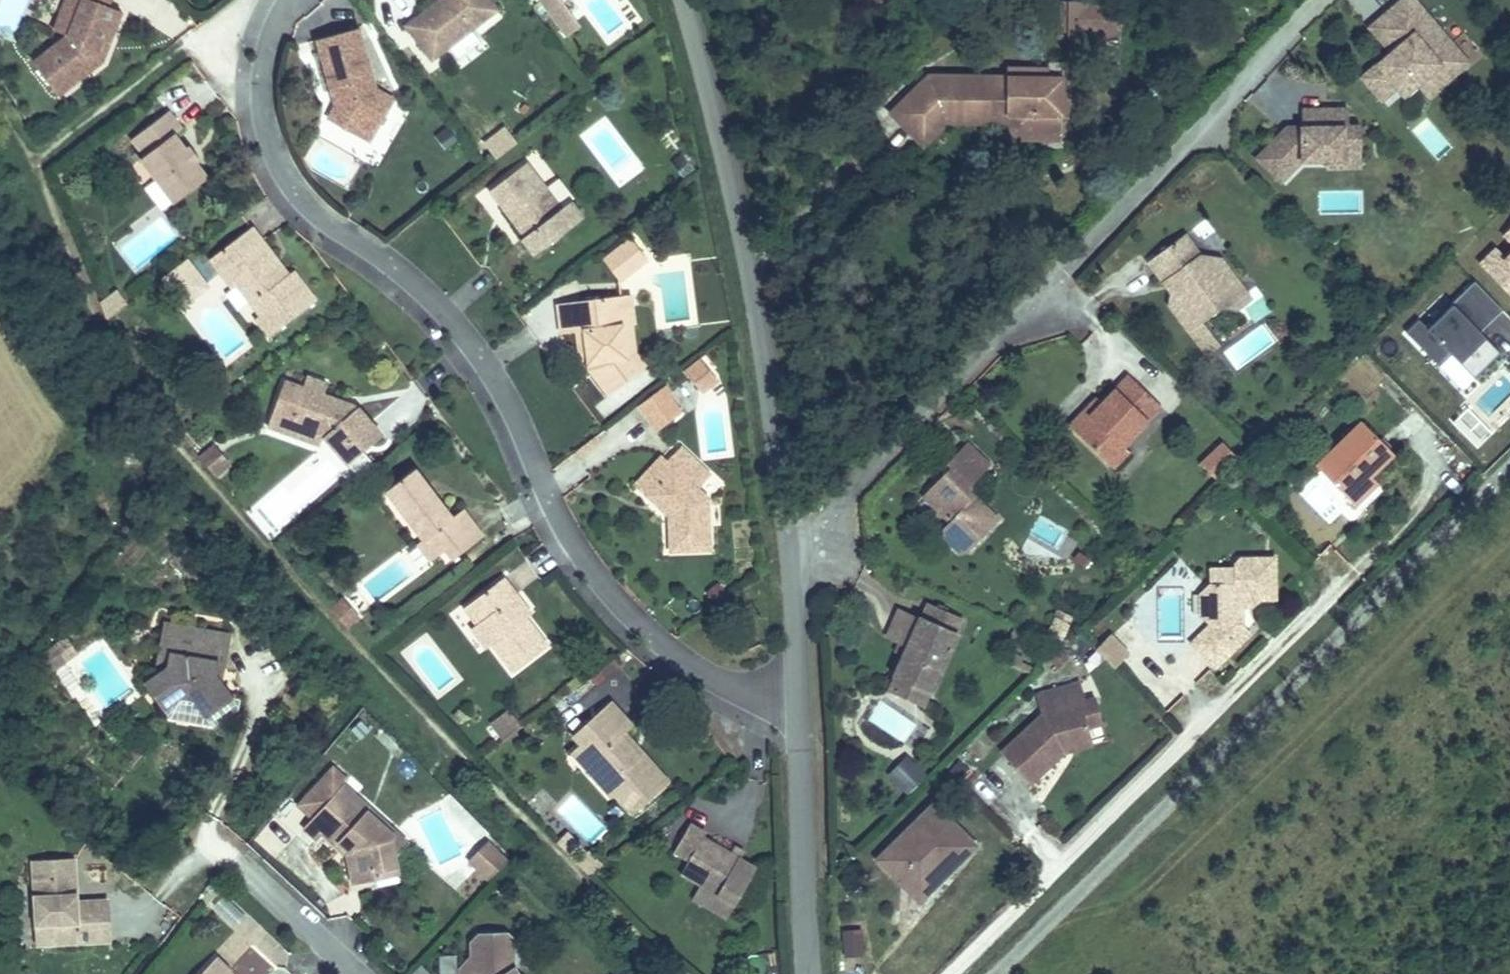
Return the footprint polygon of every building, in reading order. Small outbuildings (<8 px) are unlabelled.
[(122,12),(109,7),(111,0),(65,0),(54,29),(68,35),(33,62),(59,96),(103,62),(97,54),(103,39),(110,42),(122,12)] [(498,10),(490,0),(439,0),(405,25),(432,60),(498,10)] [(550,12),(563,2),(562,0),(540,0),(550,12)] [(1472,64),(1418,0),(1398,0),(1366,27),(1388,53),(1360,76),(1391,113),(1419,90),(1428,101),(1472,64)] [(1069,37),(1069,4),(1061,4),(1061,38),(1069,37)] [(1115,14),(1112,9),(1106,5),(1099,4),(1069,4),(1069,37),(1093,37),(1094,24),(1117,23),(1117,20),(1115,14)] [(1117,38),(1117,23),(1094,24),(1093,37),(1117,38)] [(376,89),(358,28),(317,40),(331,90),(336,89),(339,99),(335,105),(328,118),(351,131),(357,120),(375,130),(393,99),(376,89)] [(103,62),(110,42),(103,39),(97,54),(103,62)] [(1067,115),(1067,101),(1061,101),(1061,79),(1047,79),(1039,79),(1039,70),(1006,70),(1006,78),(1006,81),(1003,81),(1003,78),(928,77),(895,110),(919,134),(941,113),(1014,114),(1014,129),(1029,130),(1029,136),(1038,136),(1042,136),(1047,136),(1050,135),(1053,135),(1056,133),(1058,132),(1059,129),(1060,126),(1061,122),(1061,115),(1067,115)] [(1047,79),(1047,70),(1039,70),(1039,79),(1047,79)] [(339,99),(336,89),(331,90),(335,105),(339,99)] [(1348,106),(1301,107),(1301,125),(1266,126),(1266,171),(1362,170),(1361,124),(1348,124),(1348,106)] [(919,134),(895,110),(892,113),(923,145),(946,122),(1005,123),(1005,139),(1029,139),(1029,136),(1029,130),(1014,129),(1014,114),(941,113),(919,134)] [(195,162),(186,149),(174,135),(182,129),(168,112),(132,139),(145,156),(141,158),(175,203),(207,178),(195,162)] [(369,141),(375,130),(357,120),(351,131),(369,141)] [(200,158),(190,146),(186,149),(195,162),(200,158)] [(534,254),(583,217),(571,201),(561,208),(527,163),(490,191),(525,236),(522,239),(534,254)] [(1509,300),(1509,225),(1495,240),(1497,242),(1475,265),(1509,300)] [(316,301),(293,271),(288,275),(283,279),(269,261),(274,257),(252,227),(211,258),(222,272),(231,265),(242,279),(237,283),(238,284),(261,315),(257,318),(270,335),(316,301)] [(1238,285),(1236,280),(1220,258),(1200,255),(1185,235),(1149,262),(1164,282),(1170,278),(1174,282),(1177,280),(1181,284),(1171,292),(1169,303),(1190,331),(1206,319),(1209,305),(1222,307),(1238,310),(1239,303),(1239,297),(1238,291),(1238,285)] [(610,268),(638,247),(632,239),(604,260),(610,268)] [(620,281),(648,259),(638,247),(610,268),(620,281)] [(288,275),(274,257),(269,261),(283,279),(288,275)] [(175,295),(200,276),(187,259),(162,278),(175,295)] [(242,279),(231,265),(222,272),(233,287),(238,284),(237,283),(242,279)] [(183,306),(208,287),(200,276),(175,295),(183,306)] [(1171,292),(1181,284),(1177,280),(1174,282),(1170,278),(1164,282),(1171,292)] [(1472,279),(1411,340),(1437,367),(1449,355),(1475,381),(1506,352),(1509,356),(1509,317),(1472,279)] [(1251,300),(1236,280),(1238,285),(1238,291),(1239,297),(1239,303),(1238,310),(1251,300)] [(115,293),(98,304),(106,316),(122,305),(115,293)] [(634,324),(630,295),(621,296),(625,325),(622,326),(626,356),(638,372),(645,367),(635,353),(631,325),(634,324)] [(626,356),(622,326),(625,325),(621,296),(557,304),(561,333),(577,331),(579,346),(586,345),(588,357),(589,369),(609,395),(638,372),(626,356)] [(1206,319),(1222,307),(1209,305),(1206,319)] [(588,357),(586,345),(579,346),(580,358),(588,357)] [(714,376),(700,358),(684,371),(699,388),(714,376)] [(1124,446),(1161,406),(1129,375),(1103,403),(1091,415),(1086,410),(1070,427),(1108,463),(1124,446)] [(324,395),(328,384),(307,376),(303,387),(324,395)] [(702,392),(717,379),(714,376),(699,388),(702,392)] [(383,435),(358,407),(351,413),(341,401),(324,395),(303,387),(284,380),(268,427),(287,434),(290,424),(324,436),(348,465),(383,435)] [(680,413),(668,398),(672,395),(664,385),(639,405),(658,430),(680,413)] [(1091,415),(1103,403),(1097,398),(1086,410),(1091,415)] [(351,413),(358,407),(341,401),(351,413)] [(1370,476),(1394,453),(1363,422),(1317,466),(1348,498),(1370,476)] [(320,445),(324,436),(290,424),(287,434),(320,445)] [(970,551),(993,526),(977,511),(983,504),(970,491),(971,485),(990,465),(966,442),(946,464),(950,467),(930,487),(931,503),(950,521),(945,526),(945,536),(960,551),(970,551)] [(1236,456),(1224,443),(1201,465),(1213,478),(1236,456)] [(214,475),(230,463),(215,446),(200,459),(214,475)] [(1113,468),(1129,451),(1124,446),(1108,463),(1113,468)] [(710,550),(708,498),(698,488),(710,475),(681,448),(669,462),(668,462),(673,467),(647,494),(663,510),(665,508),(670,512),(670,516),(671,551),(710,550)] [(647,494),(673,467),(668,462),(669,462),(663,456),(636,484),(647,494)] [(484,535),(464,509),(453,517),(439,499),(435,502),(426,490),(430,487),(416,468),(385,492),(422,540),(423,541),(433,534),(445,551),(452,560),(484,535)] [(1355,505),(1377,484),(1370,476),(1348,498),(1355,505)] [(439,499),(430,487),(426,490),(435,502),(439,499)] [(999,520),(983,504),(977,511),(993,526),(999,520)] [(445,551),(433,534),(423,541),(422,540),(417,544),(430,561),(445,551)] [(1242,623),(1241,605),(1242,598),(1259,598),(1275,598),(1274,559),(1241,559),(1234,559),(1234,565),(1234,568),(1234,583),(1212,583),(1201,593),(1201,614),(1212,624),(1193,643),(1216,666),(1251,632),(1242,623)] [(1234,583),(1234,568),(1212,568),(1212,583),(1234,583)] [(548,645),(527,617),(512,597),(517,594),(504,577),(463,608),(476,625),(476,626),(480,622),(494,641),(490,644),(491,645),(512,672),(548,645)] [(532,613),(517,594),(512,597),(527,617),(532,613)] [(339,597),(326,610),(348,631),(361,618),(339,597)] [(957,634),(963,620),(927,603),(920,618),(957,634)] [(931,692),(957,634),(920,618),(908,646),(903,656),(895,675),(931,692)] [(1060,645),(1070,624),(1056,618),(1047,639),(1060,645)] [(164,621),(162,631),(197,637),(199,627),(164,621)] [(494,641),(480,622),(476,626),(476,625),(470,628),(486,649),(491,645),(490,644),(494,641)] [(162,631),(158,651),(169,652),(167,666),(153,675),(145,681),(170,718),(214,726),(237,710),(240,698),(232,696),(222,682),(217,674),(219,661),(226,662),(232,633),(199,627),(197,637),(162,631)] [(1128,653),(1110,635),(1096,649),(1114,667),(1128,653)] [(68,638),(42,656),(51,669),(77,651),(68,638)] [(169,652),(158,651),(153,675),(167,666),(169,652)] [(217,674),(222,682),(226,662),(219,661),(217,674)] [(925,705),(931,692),(895,675),(889,689),(925,705)] [(1091,738),(1088,728),(1081,702),(1086,701),(1080,682),(1035,694),(1041,714),(1000,753),(1030,784),(1064,752),(1061,749),(1066,745),(1091,738)] [(1103,725),(1095,698),(1086,701),(1081,702),(1088,728),(1103,725)] [(669,781),(643,752),(640,756),(633,748),(636,744),(625,732),(632,725),(610,701),(573,735),(580,744),(594,759),(589,763),(602,778),(598,781),(612,797),(616,793),(634,813),(669,781)] [(460,722),(466,716),(459,708),(452,715),(460,722)] [(503,741),(522,725),(511,710),(491,725),(503,741)] [(1064,752),(1093,744),(1091,738),(1066,745),(1061,749),(1064,752)] [(594,759),(580,744),(572,752),(598,781),(602,778),(589,763),(594,759)] [(643,752),(636,744),(633,748),(640,756),(643,752)] [(908,757),(891,772),(909,792),(926,776),(908,757)] [(333,767),(323,778),(337,791),(342,785),(347,780),(333,767)] [(405,843),(342,785),(337,791),(323,778),(298,805),(312,818),(304,827),(317,840),(323,833),(336,845),(337,845),(340,842),(349,851),(347,854),(353,885),(377,880),(375,873),(395,869),(393,858),(405,843)] [(571,794),(557,807),(590,842),(604,830),(571,794)] [(954,864),(974,845),(934,805),(880,858),(913,893),(948,859),(954,864)] [(735,905),(756,867),(741,859),(730,852),(703,837),(705,833),(689,824),(674,852),(689,860),(681,874),(701,885),(735,905)] [(349,851),(340,842),(337,845),(347,854),(349,851)] [(487,843),(478,852),(486,859),(477,868),(488,879),(506,860),(487,843)] [(741,859),(745,852),(734,846),(730,852),(741,859)] [(486,859),(478,852),(469,861),(477,868),(486,859)] [(919,899),(954,864),(948,859),(913,893),(919,899)] [(71,896),(76,896),(74,860),(33,862),(36,924),(53,923),(54,943),(109,940),(107,901),(76,902),(76,901),(72,902),(71,896)] [(397,876),(395,869),(375,873),(377,880),(397,876)] [(727,918),(735,905),(701,885),(693,898),(727,918)] [(54,943),(53,923),(36,924),(38,944),(54,943)] [(863,955),(861,930),(843,932),(845,956),(863,955)] [(516,969),(515,941),(507,934),(478,935),(471,942),(472,970),(468,969),(468,961),(466,961),(460,967),(460,973),(519,973),(516,969)] [(230,970),(217,958),(201,973),(227,973),(230,970)]
